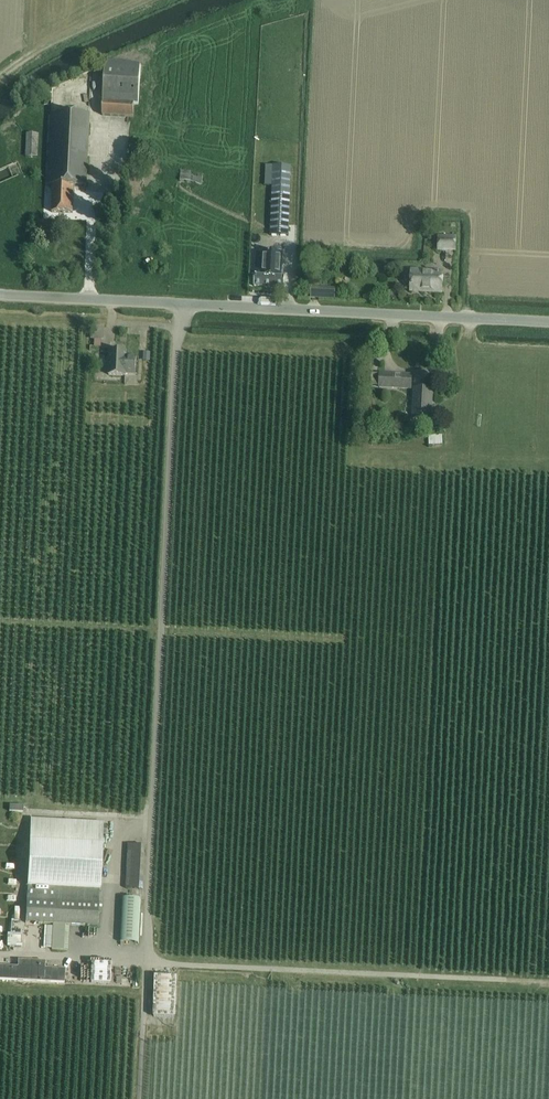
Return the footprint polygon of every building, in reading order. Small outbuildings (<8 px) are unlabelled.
[(102,113),(131,116),(134,116),(135,103),(138,103),(141,66),(106,63),(102,113)] [(86,186),(89,115),(51,113),(48,185),(53,185),(52,212),(74,213),(75,185),(86,186)] [(26,155),(38,156),(39,133),(27,132),(26,155)] [(290,224),(291,166),(265,165),(265,185),(269,185),(272,185),(271,234),(289,235),(290,224)] [(202,185),(203,174),(181,172),(180,183),(202,185)] [(455,251),(456,239),(440,239),(439,250),(455,251)] [(254,274),(254,286),(283,287),(284,275),(283,275),(284,253),(252,251),(251,274),(254,274)] [(409,285),(412,285),(412,291),(441,292),(442,271),(413,270),(412,272),(409,272),(406,272),(404,274),(403,281),(405,284),(409,285)] [(311,287),(311,298),(335,299),(335,288),(311,287)] [(109,350),(108,374),(126,375),(126,374),(136,374),(137,356),(127,355),(127,350),(109,350)] [(371,386),(379,386),(379,387),(411,388),(412,375),(380,373),(372,373),(371,386)] [(430,420),(432,389),(414,388),(412,419),(430,420)] [(446,435),(429,436),(429,444),(447,444),(446,435)] [(25,923),(53,924),(52,949),(68,950),(69,926),(66,926),(66,925),(97,926),(99,890),(100,890),(103,821),(30,817),(27,879),(25,923)] [(128,843),(126,888),(139,889),(142,844),(128,843)] [(139,943),(141,898),(123,897),(121,942),(139,943)] [(14,934),(10,934),(9,946),(11,946),(24,947),(25,934),(14,934)] [(65,982),(65,969),(45,968),(45,961),(18,960),(18,966),(0,966),(0,979),(65,982)]
